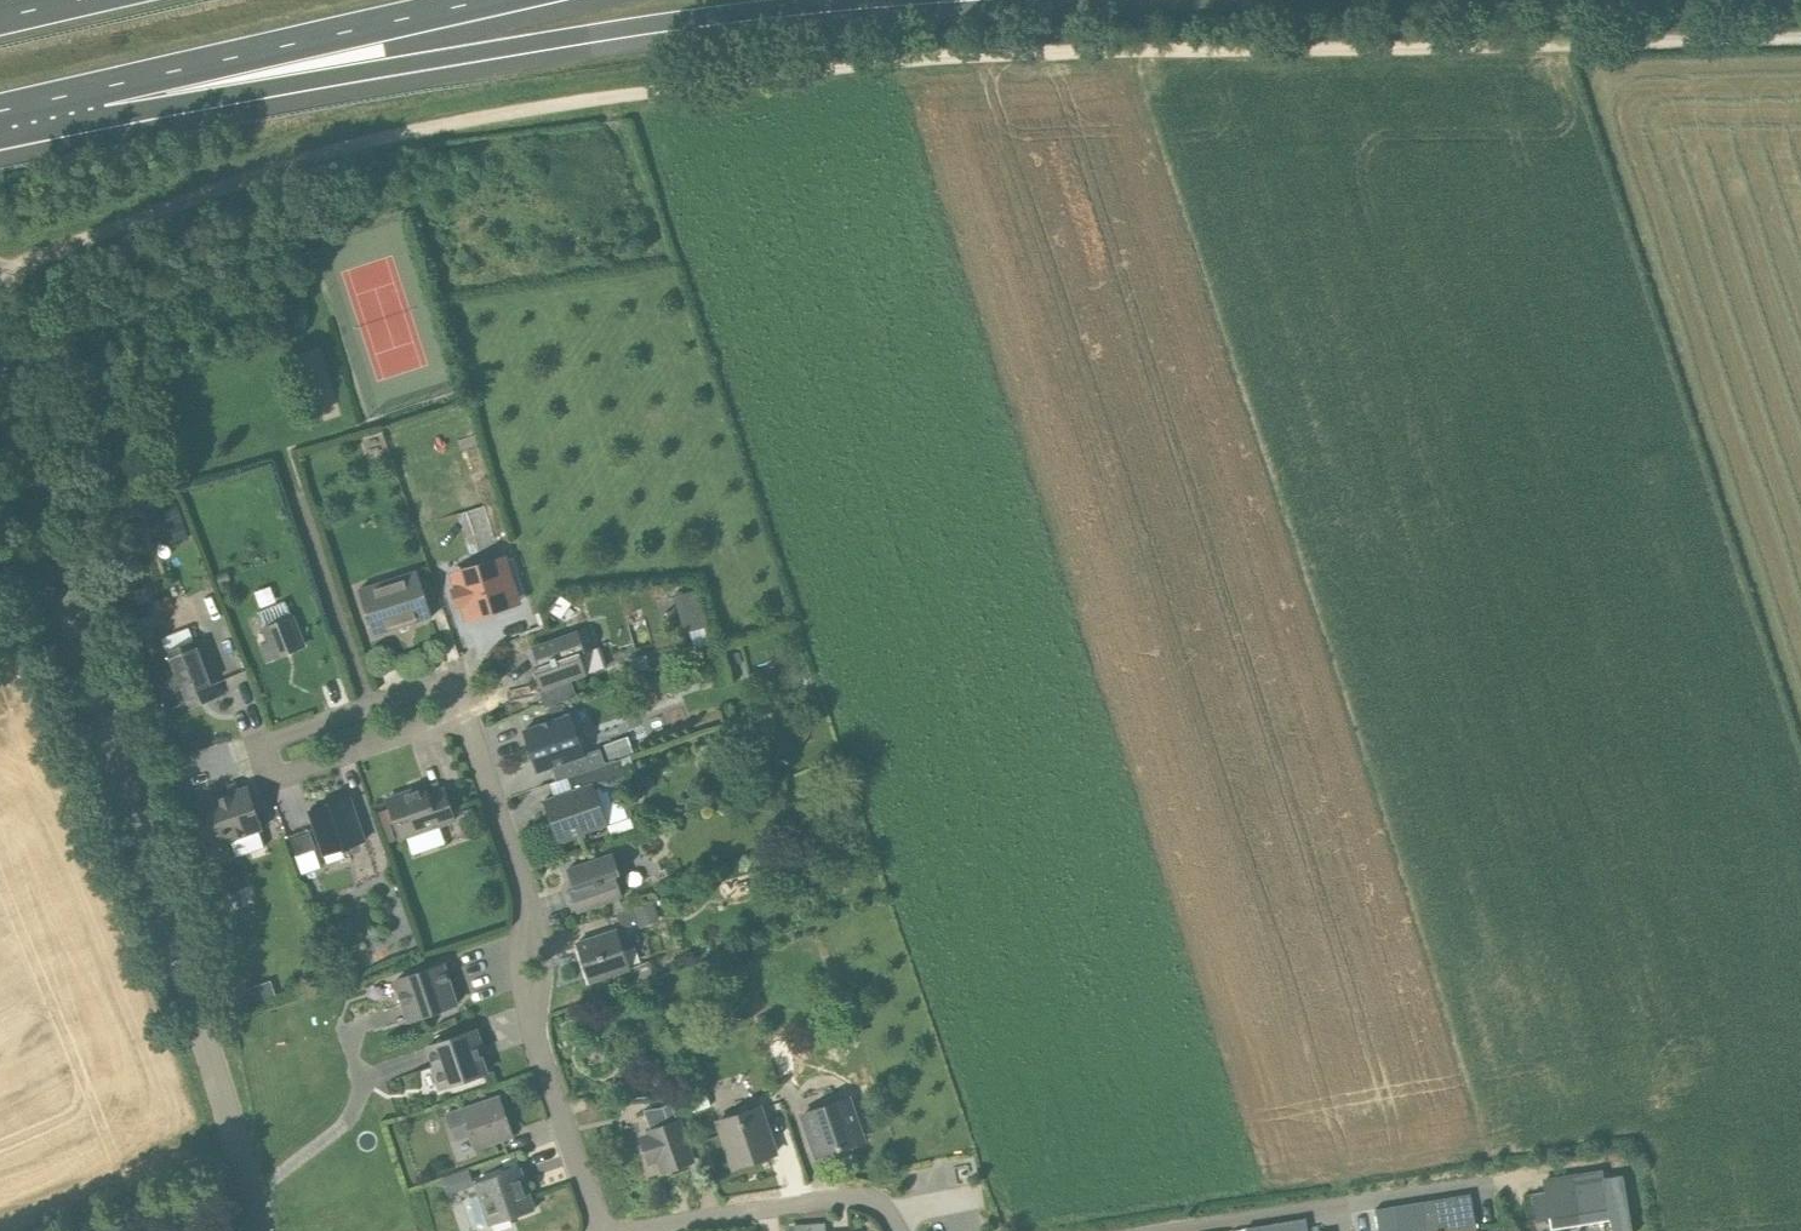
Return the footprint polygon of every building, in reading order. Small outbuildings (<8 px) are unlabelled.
[(170,509),(159,513),(165,529),(183,522),(176,502),(169,505),(170,509)] [(190,539),(183,522),(170,527),(177,544),(190,539)] [(465,594),(472,615),(517,601),(501,553),(457,567),(465,594)] [(217,576),(220,585),(231,581),(228,572),(217,576)] [(433,619),(421,582),(378,595),(375,586),(359,591),(371,628),(385,623),(388,633),(433,619)] [(678,592),(688,628),(709,622),(698,586),(678,592)] [(268,661),(304,647),(292,619),(265,630),(271,644),(263,648),(268,661)] [(190,628),(161,640),(166,653),(164,654),(186,712),(202,708),(227,695),(221,678),(212,682),(196,642),(195,642),(190,628)] [(542,692),(588,675),(593,673),(578,632),(533,648),(540,668),(534,670),(542,692)] [(658,646),(633,655),(637,668),(662,659),(658,646)] [(539,771),(585,756),(571,714),(525,730),(539,771)] [(628,737),(605,745),(610,761),(633,754),(628,737)] [(429,792),(426,783),(384,797),(388,807),(395,826),(400,840),(456,820),(445,786),(429,792)] [(200,807),(213,846),(261,829),(248,790),(240,793),(236,784),(226,787),(229,797),(200,807)] [(558,843),(609,826),(594,785),(544,802),(558,843)] [(324,856),(366,842),(351,798),(309,813),(324,856)] [(388,807),(377,811),(384,830),(395,826),(388,807)] [(464,811),(467,821),(478,817),(474,807),(464,811)] [(316,856),(318,855),(311,836),(292,844),(299,863),(316,856)] [(623,910),(619,899),(623,898),(617,877),(621,875),(614,854),(568,871),(574,890),(570,891),(577,913),(607,903),(611,914),(623,910)] [(660,918),(654,902),(634,909),(638,924),(639,925),(660,918)] [(638,924),(634,909),(620,914),(625,929),(638,924)] [(590,983),(631,970),(618,931),(577,945),(590,983)] [(409,1021),(457,1005),(444,966),(396,982),(409,1021)] [(254,986),(259,1001),(277,995),(272,980),(254,986)] [(441,1090),(487,1074),(479,1049),(483,1048),(477,1031),(429,1048),(436,1067),(433,1067),(441,1090)] [(777,1040),(769,1047),(780,1080),(796,1075),(796,1040),(777,1040)] [(694,1111),(710,1106),(705,1092),(689,1097),(694,1111)] [(476,1151),(513,1138),(500,1098),(447,1116),(456,1142),(471,1136),(476,1151)] [(817,1157),(863,1141),(849,1100),(803,1116),(817,1157)] [(694,1163),(679,1123),(673,1105),(665,1108),(665,1110),(646,1112),(653,1133),(652,1133),(656,1146),(647,1150),(651,1163),(661,1160),(666,1173),(694,1163)] [(735,1169),(776,1155),(760,1109),(719,1123),(735,1169)] [(490,1226),(535,1211),(522,1170),(476,1185),(490,1226)] [(460,1189),(454,1173),(440,1178),(446,1194),(460,1189)] [(1581,1226),(1612,1221),(1609,1205),(1606,1186),(1604,1173),(1574,1178),(1581,1226)] [(1581,1226),(1574,1178),(1544,1183),(1545,1193),(1532,1195),(1537,1223),(1550,1221),(1552,1230),(1581,1226)] [(1428,1230),(1444,1230),(1456,1229),(1456,1230),(1477,1230),(1471,1195),(1423,1203),(1428,1230)] [(1423,1203),(1375,1211),(1378,1230),(1428,1230),(1423,1203)] [(1307,1219),(1247,1229),(1247,1230),(1309,1230),(1307,1219)]
